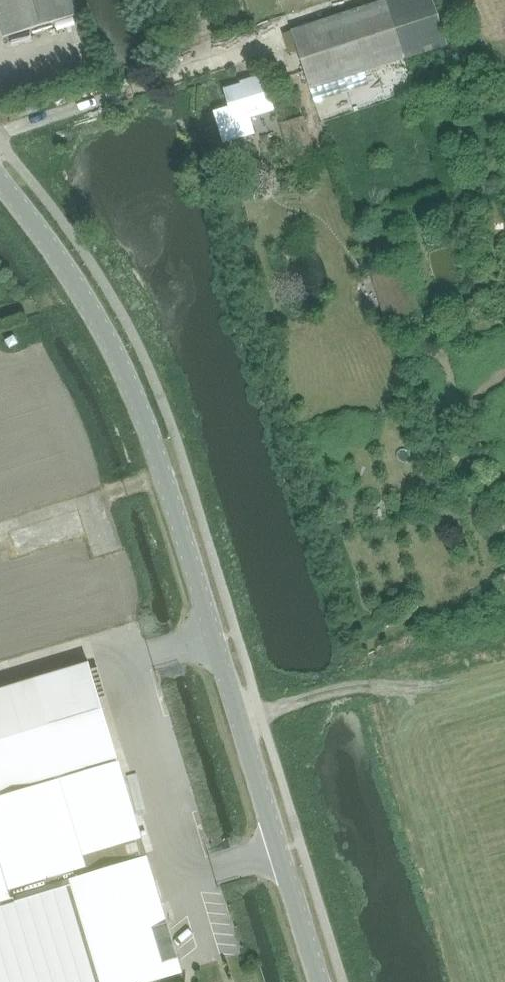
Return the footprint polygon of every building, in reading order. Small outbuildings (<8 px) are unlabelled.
[(75,0),(0,0),(0,26),(3,37),(80,14),(75,0)] [(310,89),(377,67),(405,58),(446,45),(431,0),(387,0),(385,0),(377,3),(292,31),(297,47),(310,89)] [(233,120),(273,107),(263,76),(248,81),(249,83),(225,91),(233,120)] [(303,120),(281,127),(286,143),(308,137),(303,120)] [(381,267),(369,270),(385,320),(415,311),(402,269),(383,274),(381,267)] [(0,690),(0,793),(60,775),(116,758),(88,664),(0,690)] [(116,758),(60,775),(83,855),(140,838),(116,758)] [(0,794),(0,901),(12,898),(9,890),(66,874),(87,868),(83,855),(60,775),(0,794)] [(66,874),(100,981),(153,981),(157,981),(181,974),(146,856),(89,873),(87,868),(66,874)] [(0,901),(0,981),(100,981),(66,874),(9,890),(12,898),(0,901)]
